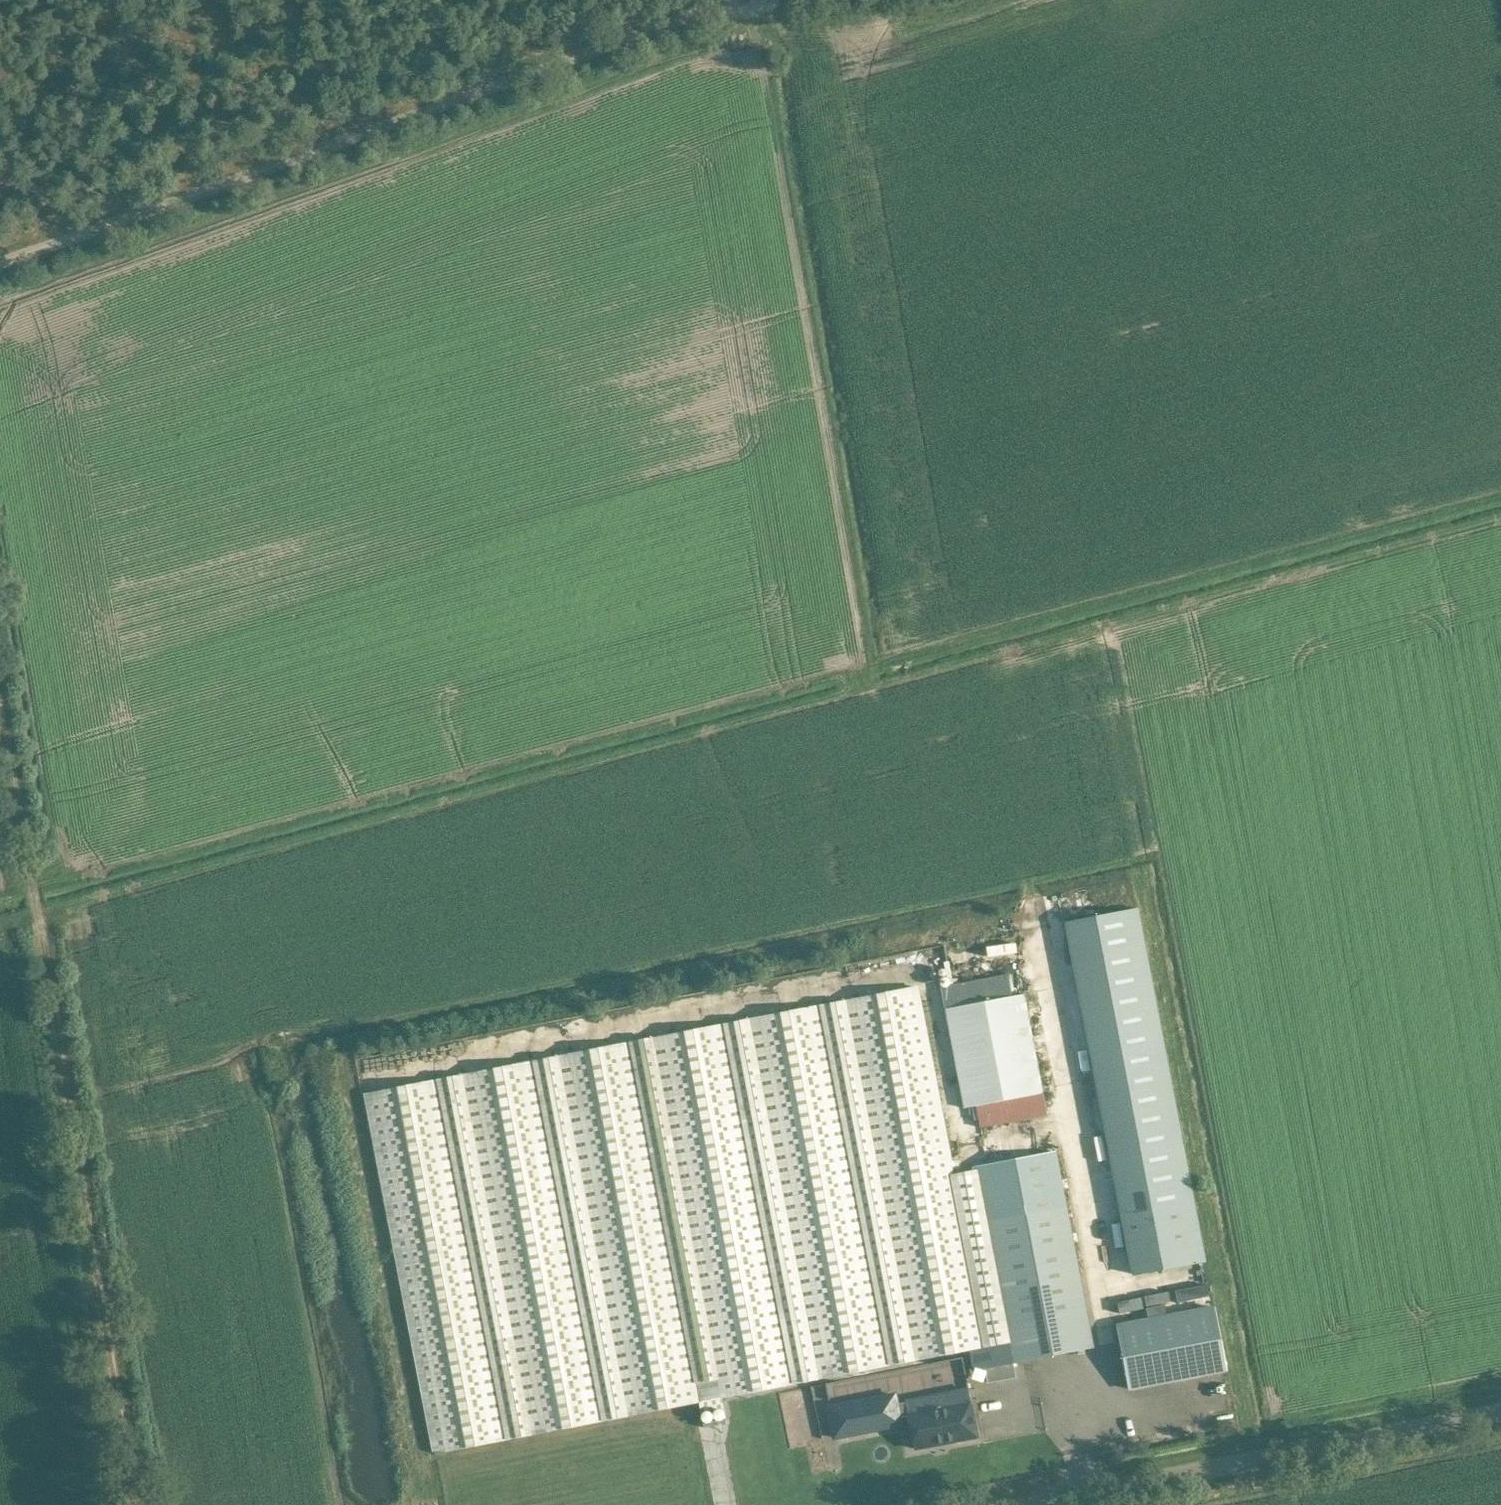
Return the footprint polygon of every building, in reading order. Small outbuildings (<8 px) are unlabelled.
[(1072,962),(1121,1218),(1195,1203),(1146,948),(1072,962)] [(1012,996),(1008,974),(941,987),(963,1107),(976,1105),(1043,1093),(1024,994),(1012,996)] [(435,1453),(722,1397),(969,1350),(973,1370),(1012,1362),(1092,1346),(1088,1326),(1055,1152),(973,1167),(974,1170),(952,1174),(916,987),(652,1037),(629,1042),(366,1093),(435,1453)] [(1043,1093),(976,1105),(980,1128),(1047,1115),(1043,1093)] [(1195,1203),(1121,1218),(1132,1275),(1206,1261),(1195,1203)] [(1117,1326),(1129,1388),(1226,1370),(1213,1307),(1117,1326)] [(907,1408),(908,1415),(908,1416),(915,1448),(976,1436),(967,1388),(905,1400),(907,1408)] [(899,1418),(908,1416),(908,1415),(907,1408),(898,1410),(895,1395),(829,1408),(834,1437),(900,1424),(899,1418)] [(822,1438),(807,1441),(813,1469),(828,1466),(822,1438)]
